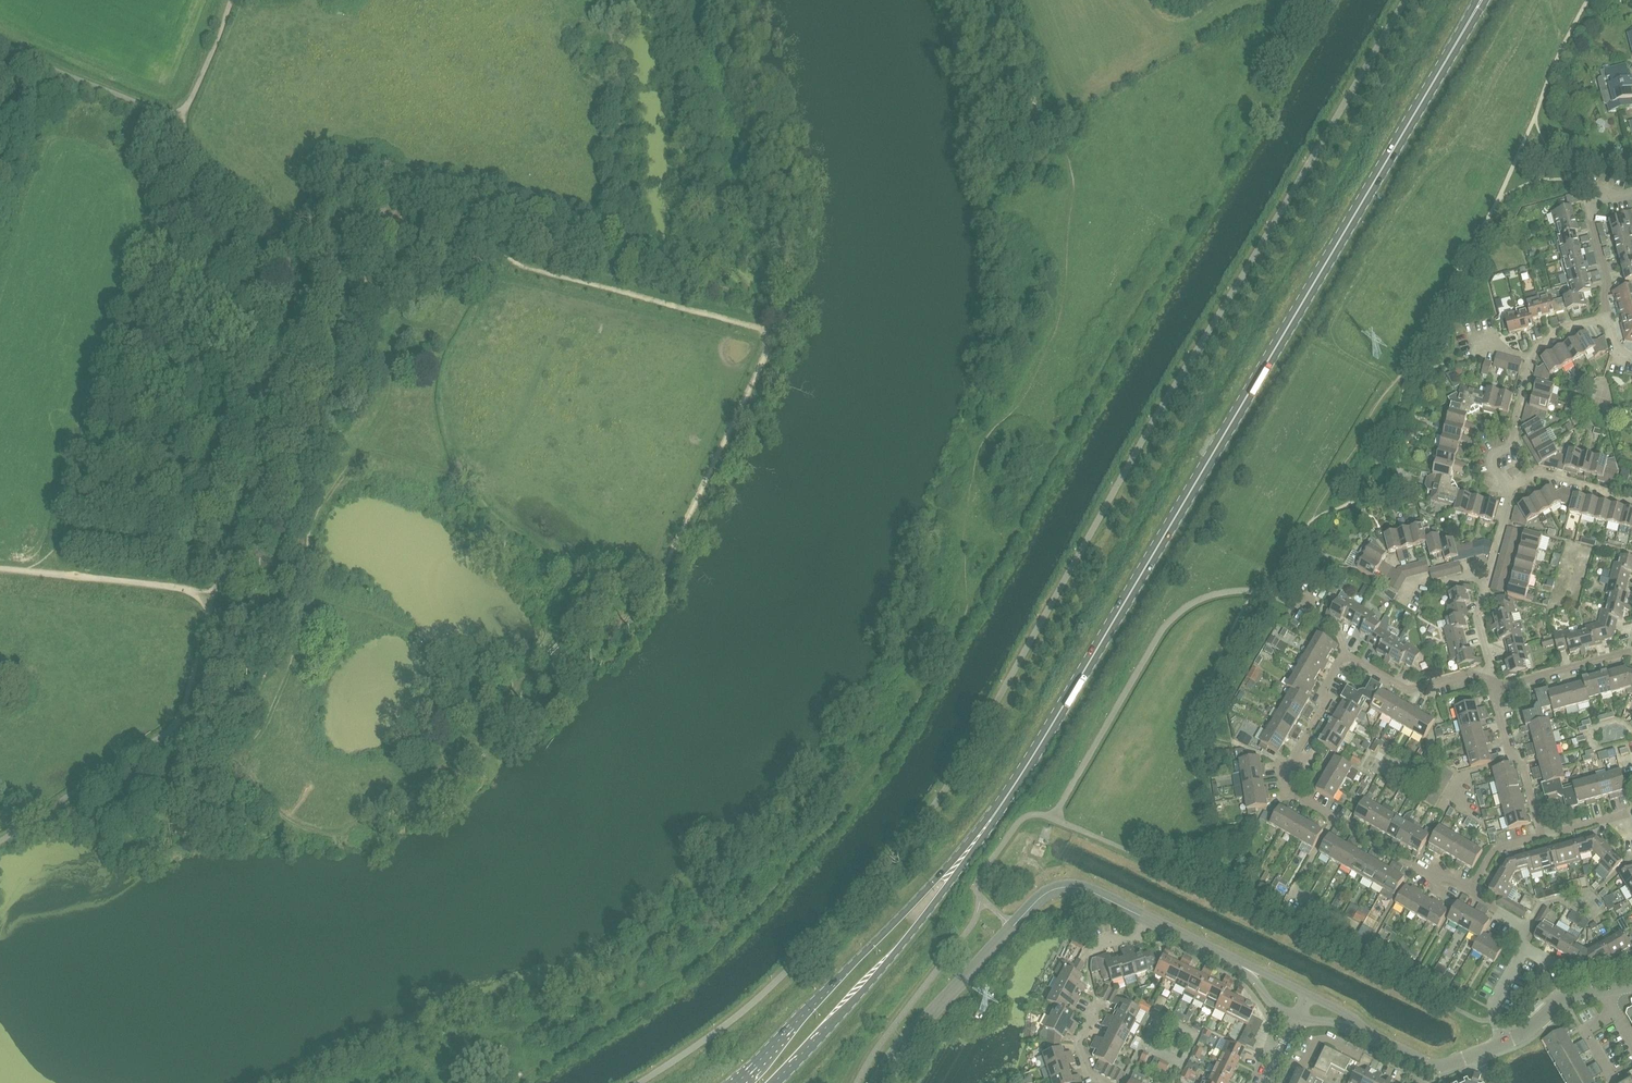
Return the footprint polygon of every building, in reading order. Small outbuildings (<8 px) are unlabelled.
[(1601,93),(1631,85),(1631,79),(1630,80),(1626,65),(1600,72),(1601,72),(1603,78),(1599,79),(1598,81),(1601,93)] [(1619,110),(1631,107),(1631,101),(1631,99),(1631,85),(1601,93),(1604,103),(1608,105),(1610,112),(1619,110)] [(1568,206),(1580,203),(1581,202),(1579,193),(1565,197),(1568,206)] [(1554,217),(1555,225),(1556,225),(1574,220),(1571,208),(1551,213),(1552,217),(1554,217)] [(1610,222),(1613,234),(1631,229),(1629,220),(1631,220),(1629,212),(1618,215),(1619,219),(1610,222)] [(1557,229),(1558,236),(1559,236),(1575,232),(1578,232),(1574,220),(1556,225),(1555,225),(1554,225),(1555,229),(1557,229)] [(1581,232),(1587,230),(1586,223),(1579,225),(1581,232)] [(1616,246),(1631,241),(1631,230),(1631,229),(1613,234),(1616,246)] [(1557,246),(1558,250),(1578,244),(1575,232),(1559,236),(1558,236),(1556,237),(1558,246),(1557,246)] [(1582,244),(1591,242),(1589,236),(1580,238),(1582,244)] [(1619,257),(1631,254),(1631,241),(1616,246),(1619,257)] [(1560,253),(1562,261),(1563,261),(1581,256),(1578,244),(1558,250),(1559,254),(1560,253)] [(1585,256),(1594,254),(1592,248),(1583,250),(1585,256)] [(1622,269),(1631,267),(1631,254),(1619,257),(1622,269)] [(1564,265),(1566,272),(1566,273),(1584,268),(1581,256),(1563,261),(1562,261),(1561,261),(1562,265),(1564,265)] [(1597,265),(1596,259),(1586,262),(1588,267),(1597,265)] [(1631,279),(1631,267),(1622,269),(1625,281),(1631,279)] [(1588,280),(1584,268),(1566,273),(1566,272),(1564,273),(1565,277),(1567,277),(1569,285),(1588,280)] [(1589,274),(1591,280),(1600,277),(1599,271),(1589,274)] [(1569,285),(1572,296),(1583,293),(1591,292),(1588,280),(1569,285)] [(1612,292),(1613,296),(1615,296),(1617,303),(1617,304),(1631,300),(1631,287),(1612,292)] [(1536,292),(1524,295),(1526,301),(1528,307),(1531,320),(1532,320),(1544,317),(1539,298),(1539,297),(1538,297),(1536,292)] [(1564,299),(1552,302),(1555,314),(1563,312),(1561,305),(1565,304),(1567,311),(1572,309),(1574,312),(1578,311),(1579,308),(1586,306),(1583,293),(1572,296),(1563,298),(1564,299)] [(1597,304),(1595,293),(1588,295),(1589,305),(1597,304)] [(1555,314),(1552,302),(1550,294),(1546,295),(1546,296),(1539,298),(1544,317),(1555,314)] [(1516,310),(1517,313),(1521,331),(1534,328),(1532,320),(1531,320),(1528,307),(1526,301),(1524,295),(1527,307),(1516,310)] [(1620,316),(1631,312),(1631,300),(1617,304),(1617,303),(1615,304),(1617,308),(1618,308),(1620,316)] [(1625,340),(1631,333),(1631,312),(1620,316),(1622,324),(1621,324),(1625,340)] [(1504,331),(1508,330),(1509,334),(1521,331),(1517,313),(1505,316),(1506,320),(1503,320),(1504,331)] [(1534,331),(1536,339),(1542,338),(1540,329),(1534,331)] [(1578,334),(1574,337),(1584,355),(1591,351),(1595,357),(1605,352),(1598,340),(1593,343),(1587,333),(1580,337),(1578,334)] [(1570,342),(1564,346),(1573,362),(1584,355),(1574,337),(1569,340),(1570,342)] [(1555,348),(1551,350),(1561,369),(1573,362),(1564,346),(1557,350),(1555,348)] [(1537,367),(1535,375),(1549,378),(1550,375),(1561,369),(1551,350),(1546,353),(1548,355),(1541,359),(1544,365),(1539,368),(1537,367)] [(1493,367),(1499,369),(1503,355),(1497,353),(1493,367)] [(1506,371),(1507,364),(1509,356),(1503,355),(1499,369),(1506,371)] [(1523,360),(1509,356),(1507,364),(1521,367),(1523,360)] [(1488,377),(1492,362),(1485,360),(1481,375),(1488,377)] [(1506,371),(1519,375),(1521,367),(1507,364),(1506,371)] [(1454,373),(1460,376),(1463,369),(1456,367),(1454,373)] [(1445,372),(1449,380),(1455,377),(1451,369),(1445,372)] [(1535,387),(1533,395),(1556,401),(1557,396),(1552,395),(1554,387),(1547,385),(1549,378),(1535,375),(1532,386),(1535,387)] [(1574,378),(1577,384),(1583,380),(1580,375),(1574,378)] [(1590,376),(1583,380),(1586,384),(1592,381),(1590,376)] [(1577,383),(1579,388),(1586,384),(1583,380),(1577,383)] [(1461,386),(1461,387),(1475,412),(1479,410),(1480,408),(1481,409),(1481,410),(1482,406),(1486,393),(1487,389),(1462,383),(1461,386)] [(1452,404),(1450,411),(1453,412),(1468,416),(1469,416),(1470,414),(1472,414),(1475,412),(1461,387),(1458,395),(1457,393),(1448,398),(1452,404)] [(1481,410),(1494,414),(1495,410),(1500,393),(1487,389),(1486,393),(1482,406),(1481,410)] [(1513,396),(1500,393),(1495,410),(1503,412),(1502,416),(1507,417),(1513,396)] [(1433,397),(1426,394),(1423,402),(1430,405),(1433,397)] [(1528,402),(1525,413),(1538,417),(1540,411),(1547,412),(1549,404),(1555,406),(1556,401),(1533,395),(1531,403),(1528,402)] [(1450,411),(1446,424),(1464,428),(1475,431),(1476,426),(1465,423),(1468,416),(1453,412),(1450,411)] [(1545,421),(1547,412),(1540,411),(1538,417),(1525,413),(1523,420),(1522,419),(1520,429),(1522,429),(1526,436),(1523,438),(1526,442),(1529,441),(1544,432),(1544,431),(1546,421),(1545,421)] [(1426,432),(1428,425),(1420,423),(1418,429),(1426,432)] [(1446,424),(1443,436),(1460,441),(1471,444),(1472,439),(1462,436),(1464,429),(1475,431),(1464,428),(1446,424)] [(1526,442),(1532,453),(1551,443),(1557,440),(1550,428),(1544,432),(1529,441),(1526,442)] [(1443,436),(1440,449),(1457,454),(1468,456),(1469,451),(1459,449),(1461,441),(1471,444),(1460,441),(1443,436)] [(1539,464),(1558,469),(1561,456),(1557,455),(1551,443),(1532,453),(1539,464)] [(1440,449),(1436,461),(1465,469),(1466,464),(1455,461),(1457,454),(1440,449)] [(1577,474),(1578,471),(1583,454),(1569,450),(1567,457),(1561,456),(1558,469),(1577,474)] [(1584,476),(1589,478),(1595,458),(1595,457),(1583,454),(1578,471),(1585,473),(1584,476)] [(1597,480),(1609,483),(1612,470),(1618,472),(1614,459),(1608,461),(1595,457),(1595,458),(1589,478),(1590,478),(1591,474),(1598,476),(1597,480)] [(1463,474),(1465,469),(1436,461),(1433,474),(1437,475),(1450,479),(1450,478),(1452,471),(1463,474)] [(1615,485),(1618,472),(1612,470),(1609,483),(1615,485)] [(1452,479),(1450,478),(1450,479),(1437,475),(1433,474),(1432,476),(1432,475),(1427,478),(1425,486),(1428,490),(1432,491),(1430,501),(1456,486),(1454,482),(1452,482),(1452,479)] [(1400,479),(1396,477),(1392,479),(1392,484),(1393,487),(1396,488),(1399,486),(1401,482),(1400,479)] [(1454,511),(1459,494),(1459,492),(1459,491),(1457,491),(1457,489),(1456,486),(1430,501),(1455,508),(1454,511)] [(1561,503),(1564,504),(1568,490),(1563,488),(1561,488),(1561,490),(1555,493),(1552,487),(1546,491),(1544,488),(1539,491),(1549,510),(1561,503)] [(1454,511),(1467,515),(1472,494),(1460,490),(1459,491),(1459,492),(1459,494),(1454,511)] [(1580,493),(1568,490),(1564,504),(1562,511),(1582,516),(1587,498),(1586,498),(1579,496),(1580,493)] [(1537,496),(1530,500),(1530,501),(1538,516),(1543,524),(1547,521),(1542,514),(1549,510),(1539,491),(1535,494),(1537,496)] [(1467,515),(1480,518),(1484,501),(1477,499),(1478,495),(1472,494),(1467,515)] [(1582,516),(1594,519),(1599,502),(1592,500),(1592,497),(1587,495),(1586,498),(1587,498),(1582,516)] [(1527,523),(1538,516),(1530,501),(1530,500),(1529,497),(1523,501),(1525,503),(1518,507),(1521,513),(1516,516),(1514,515),(1512,523),(1526,526),(1527,523)] [(1492,503),(1484,501),(1480,518),(1493,522),(1498,501),(1493,499),(1492,503)] [(1594,519),(1607,522),(1612,505),(1611,505),(1604,503),(1605,500),(1600,499),(1599,502),(1594,519)] [(1607,522),(1620,526),(1625,509),(1617,507),(1618,503),(1612,502),(1611,505),(1612,505),(1607,522)] [(1631,529),(1631,511),(1630,510),(1631,507),(1626,505),(1625,509),(1620,526),(1631,529)] [(1422,548),(1427,547),(1428,547),(1426,539),(1423,526),(1410,529),(1414,546),(1421,545),(1422,548)] [(1410,529),(1397,532),(1404,560),(1409,559),(1407,548),(1414,546),(1410,529)] [(1397,532),(1384,536),(1382,530),(1376,532),(1377,537),(1386,548),(1387,548),(1388,553),(1396,551),(1399,562),(1404,560),(1397,532)] [(1521,531),(1520,536),(1523,537),(1521,545),(1539,549),(1542,537),(1521,531)] [(1439,559),(1444,557),(1441,543),(1439,536),(1426,539),(1428,547),(1427,547),(1430,557),(1438,555),(1439,559)] [(1374,540),(1370,547),(1366,545),(1363,546),(1359,554),(1389,572),(1392,567),(1383,562),(1387,555),(1380,551),(1381,549),(1374,540)] [(1456,550),(1454,544),(1453,540),(1441,543),(1444,557),(1445,561),(1458,557),(1456,550)] [(1483,555),(1489,556),(1493,543),(1484,540),(1483,555)] [(1516,551),(1515,557),(1535,562),(1539,549),(1521,545),(1519,552),(1516,551)] [(1350,568),(1357,569),(1373,578),(1377,571),(1386,577),(1389,572),(1359,554),(1350,568)] [(1621,556),(1619,564),(1614,563),(1610,579),(1627,583),(1630,573),(1631,573),(1631,559),(1621,556)] [(1517,562),(1515,570),(1532,575),(1532,574),(1537,575),(1539,565),(1535,564),(1535,562),(1515,557),(1513,562),(1517,562)] [(1509,577),(1508,582),(1529,588),(1532,575),(1515,570),(1513,577),(1509,577)] [(1610,595),(1608,603),(1631,609),(1631,607),(1626,606),(1629,595),(1624,594),(1627,583),(1610,579),(1606,594),(1610,595)] [(1533,597),(1526,595),(1529,588),(1508,582),(1506,587),(1510,588),(1508,596),(1532,602),(1533,597)] [(1470,586),(1466,587),(1460,588),(1461,591),(1448,594),(1450,602),(1446,603),(1450,618),(1464,615),(1468,614),(1465,603),(1469,602),(1467,592),(1472,591),(1470,586)] [(1493,615),(1496,625),(1491,626),(1492,629),(1513,623),(1511,615),(1515,614),(1513,605),(1514,601),(1498,596),(1495,605),(1498,614),(1493,615)] [(1329,621),(1332,616),(1341,622),(1344,618),(1352,623),(1361,608),(1347,600),(1345,604),(1338,599),(1331,611),(1329,610),(1324,618),(1329,621)] [(1602,610),(1598,623),(1604,629),(1612,638),(1613,638),(1617,620),(1622,621),(1625,610),(1630,612),(1631,609),(1608,603),(1606,612),(1602,610)] [(1368,641),(1370,642),(1378,628),(1381,624),(1373,620),(1376,616),(1361,608),(1352,623),(1362,628),(1360,633),(1369,638),(1368,641)] [(1444,629),(1448,644),(1466,639),(1463,629),(1467,628),(1464,615),(1450,618),(1446,619),(1448,628),(1444,629)] [(1382,656),(1386,658),(1383,663),(1385,664),(1397,644),(1390,640),(1392,636),(1387,633),(1388,632),(1387,631),(1388,630),(1387,630),(1389,627),(1387,626),(1391,619),(1385,616),(1381,624),(1378,628),(1370,642),(1379,648),(1377,653),(1382,656)] [(1297,627),(1300,623),(1293,619),(1290,623),(1297,627)] [(1505,639),(1508,650),(1524,645),(1520,630),(1516,631),(1513,623),(1492,629),(1492,631),(1497,630),(1500,641),(1505,639)] [(1586,631),(1578,633),(1584,656),(1586,655),(1585,650),(1596,647),(1594,643),(1612,638),(1604,629),(1598,623),(1585,627),(1586,631)] [(1288,631),(1284,628),(1280,635),(1284,638),(1288,631)] [(1570,654),(1580,651),(1582,656),(1584,656),(1578,633),(1570,636),(1569,631),(1553,636),(1558,652),(1569,649),(1570,654)] [(1338,645),(1335,643),(1318,633),(1312,644),(1329,654),(1332,649),(1335,651),(1338,645)] [(1280,641),(1280,640),(1276,638),(1272,645),(1280,649),(1283,643),(1280,641)] [(1541,641),(1543,649),(1554,646),(1552,638),(1541,641)] [(1480,659),(1475,660),(1473,649),(1468,651),(1466,639),(1448,644),(1451,660),(1457,659),(1458,667),(1471,665),(1472,666),(1482,664),(1480,659)] [(1435,647),(1433,641),(1426,642),(1427,649),(1435,647)] [(1312,644),(1306,655),(1326,666),(1329,661),(1326,660),(1329,654),(1312,644)] [(1404,648),(1397,644),(1385,664),(1388,666),(1390,661),(1400,666),(1402,662),(1412,667),(1421,652),(1407,644),(1404,648)] [(1505,679),(1509,677),(1516,676),(1515,673),(1526,670),(1524,662),(1528,661),(1524,645),(1508,650),(1510,661),(1505,662),(1508,672),(1503,674),(1505,679)] [(1272,655),(1274,650),(1267,646),(1264,651),(1272,655)] [(1306,655),(1299,665),(1317,675),(1320,670),(1323,672),(1326,666),(1306,655)] [(1263,658),(1259,656),(1254,663),(1259,666),(1263,658)] [(1299,665),(1293,676),(1314,688),(1316,683),(1314,681),(1317,675),(1299,665)] [(1247,678),(1255,683),(1261,672),(1253,667),(1247,678)] [(1631,688),(1631,686),(1631,668),(1627,667),(1626,668),(1618,670),(1624,690),(1631,688)] [(1414,684),(1426,677),(1422,669),(1410,676),(1414,684)] [(1618,670),(1607,674),(1612,693),(1624,690),(1618,670)] [(1600,673),(1594,674),(1600,696),(1612,693),(1607,674),(1601,675),(1600,673)] [(1589,699),(1600,696),(1594,674),(1588,676),(1589,678),(1583,680),(1590,703),(1590,702),(1589,699)] [(1293,676),(1287,686),(1305,697),(1305,696),(1308,692),(1310,693),(1314,688),(1293,676)] [(1246,687),(1252,690),(1256,683),(1251,680),(1246,687)] [(1578,706),(1590,703),(1583,680),(1583,681),(1578,682),(1578,685),(1573,686),(1578,706)] [(1371,684),(1367,682),(1362,690),(1366,692),(1363,697),(1367,699),(1373,702),(1373,703),(1373,704),(1381,691),(1383,688),(1372,681),(1371,684)] [(1567,709),(1578,706),(1573,686),(1568,687),(1567,685),(1561,686),(1567,709)] [(1292,690),(1286,700),(1312,715),(1315,710),(1307,705),(1310,699),(1305,696),(1305,697),(1287,686),(1287,687),(1292,690)] [(1341,699),(1344,701),(1344,700),(1357,707),(1361,709),(1367,699),(1363,697),(1366,692),(1362,690),(1360,690),(1352,686),(1350,689),(1348,688),(1341,699)] [(1554,712),(1567,709),(1561,686),(1555,688),(1556,690),(1549,692),(1548,689),(1552,707),(1554,712)] [(1530,699),(1531,702),(1534,701),(1537,711),(1545,709),(1552,707),(1548,689),(1532,693),(1533,698),(1530,699)] [(1237,698),(1241,701),(1245,695),(1241,691),(1237,698)] [(1370,708),(1381,714),(1384,710),(1393,694),(1388,691),(1386,694),(1381,691),(1373,704),(1373,703),(1370,708)] [(1381,714),(1392,720),(1402,703),(1397,700),(1398,697),(1393,694),(1384,710),(1381,714)] [(1286,700),(1280,710),(1298,721),(1301,715),(1309,720),(1312,715),(1286,700)] [(1344,701),(1341,705),(1333,701),(1330,706),(1356,721),(1362,710),(1361,709),(1357,707),(1344,700),(1344,701)] [(1522,710),(1526,726),(1549,720),(1549,719),(1547,719),(1545,709),(1537,711),(1534,701),(1531,702),(1530,704),(1525,705),(1526,709),(1522,710)] [(1392,720),(1403,727),(1414,707),(1409,703),(1408,706),(1402,703),(1392,720)] [(1456,708),(1459,720),(1486,712),(1485,707),(1477,709),(1475,703),(1456,708)] [(1335,716),(1332,721),(1350,732),(1356,721),(1330,706),(1327,711),(1335,716)] [(1403,727),(1414,733),(1423,715),(1418,712),(1420,710),(1414,707),(1403,727)] [(1274,719),(1274,721),(1300,736),(1302,731),(1294,726),(1298,721),(1280,710),(1279,712),(1272,708),(1268,716),(1274,719)] [(1459,720),(1462,732),(1481,726),(1480,720),(1488,718),(1486,712),(1459,720)] [(1424,739),(1436,719),(1430,716),(1429,718),(1423,715),(1414,733),(1424,739)] [(1522,734),(1531,732),(1533,738),(1560,731),(1560,730),(1552,732),(1549,720),(1526,726),(1521,727),(1522,734)] [(1274,721),(1267,731),(1285,742),(1288,737),(1296,741),(1300,736),(1274,721)] [(1332,721),(1329,727),(1321,722),(1318,727),(1344,742),(1350,732),(1332,721)] [(1462,732),(1465,743),(1493,736),(1492,730),(1483,732),(1481,726),(1462,732)] [(1320,743),(1330,749),(1337,753),(1344,742),(1318,727),(1315,732),(1323,737),(1320,743)] [(1435,731),(1437,738),(1444,736),(1442,729),(1435,731)] [(1266,751),(1269,747),(1281,754),(1284,748),(1282,747),(1285,742),(1267,731),(1258,747),(1266,751)] [(1556,744),(1563,742),(1560,731),(1533,738),(1534,744),(1526,746),(1527,752),(1556,744)] [(1238,740),(1248,746),(1253,738),(1242,732),(1238,740)] [(1465,743),(1468,755),(1488,750),(1486,744),(1494,741),(1493,736),(1465,743)] [(1383,737),(1380,741),(1384,743),(1384,744),(1388,746),(1390,741),(1383,737)] [(1380,741),(1377,739),(1375,743),(1379,745),(1379,746),(1382,748),(1384,744),(1384,743),(1380,741)] [(1365,741),(1361,747),(1367,750),(1371,744),(1365,741)] [(1379,746),(1379,745),(1375,743),(1370,750),(1375,753),(1379,746)] [(1529,758),(1537,755),(1539,761),(1559,756),(1556,744),(1527,752),(1529,758)] [(1394,750),(1401,754),(1404,749),(1397,745),(1394,750)] [(1260,757),(1248,759),(1247,751),(1242,749),(1235,750),(1236,758),(1240,758),(1240,761),(1242,773),(1265,770),(1264,764),(1261,764),(1260,757)] [(1401,754),(1409,758),(1411,754),(1404,749),(1401,754)] [(1471,767),(1491,762),(1500,760),(1499,754),(1489,756),(1488,750),(1468,755),(1471,767)] [(1353,768),(1335,757),(1332,756),(1330,760),(1332,761),(1329,768),(1347,778),(1353,768)] [(1532,770),(1533,775),(1562,768),(1559,756),(1539,761),(1540,767),(1532,770)] [(1513,764),(1493,770),(1496,782),(1519,776),(1517,770),(1514,771),(1513,764)] [(1357,781),(1362,772),(1355,767),(1349,776),(1357,781)] [(1323,772),(1320,777),(1341,788),(1347,778),(1329,768),(1326,773),(1323,772)] [(1442,768),(1439,773),(1451,780),(1454,775),(1442,768)] [(1542,785),(1560,781),(1565,780),(1562,768),(1533,775),(1535,781),(1543,779),(1545,784),(1542,785)] [(1242,773),(1244,785),(1264,782),(1263,776),(1266,776),(1265,770),(1242,773)] [(1626,791),(1621,771),(1609,775),(1615,798),(1619,797),(1618,793),(1626,791)] [(1439,773),(1435,779),(1448,786),(1451,780),(1439,773)] [(1609,775),(1597,778),(1602,797),(1609,796),(1610,799),(1615,798),(1609,775)] [(1372,779),(1367,776),(1364,781),(1363,780),(1360,786),(1361,787),(1365,790),(1372,779)] [(1496,782),(1500,794),(1520,789),(1518,782),(1520,782),(1519,776),(1496,782)] [(1316,790),(1334,800),(1341,788),(1320,777),(1317,782),(1320,783),(1316,790)] [(1597,778),(1585,781),(1591,804),(1596,803),(1595,799),(1602,797),(1597,778)] [(1435,779),(1432,784),(1444,791),(1448,786),(1435,779)] [(1563,793),(1562,789),(1560,781),(1542,785),(1545,797),(1548,797),(1549,800),(1558,798),(1557,794),(1563,793)] [(1573,784),(1573,786),(1579,807),(1579,804),(1586,802),(1587,806),(1591,804),(1585,781),(1573,784)] [(1244,785),(1246,797),(1269,794),(1268,788),(1265,788),(1264,782),(1244,785)] [(1432,784),(1429,790),(1441,797),(1444,791),(1432,784)] [(1573,786),(1562,789),(1563,793),(1557,794),(1558,798),(1561,799),(1563,808),(1566,807),(1567,810),(1579,807),(1573,786)] [(1361,797),(1365,790),(1361,787),(1357,794),(1361,797)] [(1500,794),(1503,806),(1525,800),(1523,794),(1521,794),(1520,789),(1500,794)] [(1429,790),(1426,795),(1438,802),(1441,797),(1429,790)] [(1267,807),(1267,806),(1266,800),(1269,800),(1269,794),(1246,797),(1248,814),(1257,813),(1256,808),(1267,807)] [(1368,794),(1365,800),(1353,821),(1357,823),(1359,819),(1366,823),(1376,806),(1371,803),(1374,797),(1368,794)] [(1422,801),(1434,808),(1438,802),(1426,795),(1422,801)] [(1370,831),(1374,833),(1392,802),(1387,800),(1385,804),(1384,803),(1381,809),(1376,806),(1366,823),(1372,827),(1370,831)] [(1503,806),(1506,817),(1525,812),(1524,806),(1526,805),(1525,800),(1503,806)] [(1380,831),(1387,835),(1397,818),(1392,815),(1395,809),(1394,809),(1397,803),(1393,801),(1392,803),(1392,802),(1374,833),(1378,835),(1380,831)] [(1627,801),(1619,803),(1622,812),(1629,810),(1627,801)] [(1345,807),(1353,811),(1356,807),(1348,802),(1345,807)] [(1275,817),(1270,814),(1263,828),(1264,829),(1263,831),(1266,833),(1271,824),(1278,828),(1289,810),(1287,809),(1285,812),(1279,808),(1275,817)] [(1451,818),(1455,810),(1451,808),(1446,815),(1451,818)] [(1278,828),(1290,835),(1299,819),(1296,818),(1297,815),(1289,810),(1278,828)] [(1509,829),(1531,824),(1529,817),(1527,818),(1525,812),(1506,817),(1509,829)] [(1391,843),(1395,845),(1411,818),(1405,815),(1402,821),(1397,818),(1387,835),(1393,839),(1391,843)] [(1401,844),(1408,847),(1418,830),(1413,827),(1416,821),(1411,818),(1395,845),(1399,847),(1401,844)] [(1472,820),(1468,818),(1464,825),(1468,828),(1470,825),(1470,824),(1472,820)] [(1290,835),(1301,842),(1312,823),(1308,821),(1306,824),(1299,819),(1290,835)] [(1479,824),(1472,820),(1470,824),(1470,825),(1477,828),(1479,824)] [(1313,849),(1322,833),(1317,830),(1318,827),(1312,823),(1301,842),(1313,849)] [(1335,827),(1320,853),(1331,859),(1341,842),(1336,839),(1341,831),(1335,827)] [(1417,857),(1429,836),(1432,830),(1426,827),(1423,833),(1418,830),(1408,847),(1415,851),(1412,855),(1417,857)] [(1428,848),(1434,852),(1438,854),(1451,833),(1440,827),(1430,844),(1428,848)] [(1445,853),(1451,856),(1461,839),(1451,833),(1438,854),(1442,857),(1445,853)] [(1346,845),(1341,842),(1331,859),(1341,865),(1356,840),(1351,836),(1346,845)] [(1580,855),(1594,852),(1597,839),(1591,839),(1591,838),(1576,842),(1580,855)] [(1456,864),(1460,866),(1462,863),(1472,845),(1461,839),(1451,856),(1458,860),(1456,864)] [(1599,866),(1600,866),(1614,852),(1602,841),(1601,842),(1597,839),(1594,852),(1604,862),(1599,866)] [(1341,865),(1352,871),(1362,854),(1357,851),(1362,843),(1356,840),(1341,865)] [(1576,842),(1564,846),(1569,864),(1581,861),(1580,856),(1580,855),(1576,842)] [(1483,852),(1472,845),(1462,863),(1460,866),(1463,869),(1466,865),(1473,869),(1483,852)] [(1564,846),(1551,849),(1556,868),(1569,864),(1564,846)] [(1367,857),(1362,854),(1352,871),(1363,877),(1377,852),(1372,849),(1367,857)] [(1551,849),(1538,852),(1544,871),(1548,875),(1557,872),(1556,868),(1551,849)] [(1363,877),(1373,884),(1383,866),(1378,863),(1383,855),(1377,852),(1363,877)] [(1538,852),(1526,856),(1531,875),(1544,871),(1538,852)] [(1609,875),(1623,861),(1614,852),(1600,866),(1609,875)] [(1511,862),(1508,863),(1521,880),(1523,880),(1521,871),(1529,869),(1530,875),(1531,875),(1526,856),(1510,860),(1511,862)] [(1388,869),(1383,866),(1373,884),(1384,890),(1398,864),(1393,861),(1388,869)] [(1504,864),(1496,878),(1508,885),(1512,878),(1520,882),(1521,880),(1508,863),(1506,865),(1504,864)] [(1395,896),(1405,879),(1399,875),(1404,867),(1398,864),(1384,890),(1395,896)] [(1626,886),(1631,882),(1631,867),(1620,874),(1626,886)] [(1262,879),(1266,882),(1270,875),(1266,872),(1262,879)] [(1287,894),(1290,889),(1286,887),(1289,882),(1288,882),(1291,877),(1284,874),(1280,881),(1276,888),(1287,894)] [(1272,886),(1276,888),(1280,881),(1276,878),(1272,886)] [(1497,902),(1525,918),(1528,912),(1507,899),(1513,888),(1508,885),(1496,878),(1489,890),(1501,896),(1497,902)] [(1595,890),(1600,885),(1596,881),(1591,886),(1595,890)] [(1406,885),(1395,903),(1406,910),(1418,890),(1413,887),(1412,888),(1406,885)] [(1406,910),(1417,915),(1427,898),(1421,895),(1423,892),(1418,890),(1406,910)] [(1599,895),(1603,898),(1608,893),(1604,890),(1599,895)] [(1340,893),(1330,909),(1336,911),(1344,895),(1340,893)] [(1463,896),(1456,907),(1449,920),(1459,926),(1468,909),(1463,906),(1468,899),(1463,896)] [(1417,915),(1427,921),(1439,901),(1434,899),(1432,901),(1427,898),(1417,915)] [(1448,910),(1443,907),(1444,905),(1439,901),(1427,921),(1438,928),(1448,910)] [(1474,912),(1468,909),(1459,926),(1469,932),(1483,907),(1478,905),(1474,912)] [(1483,933),(1490,921),(1484,918),(1489,911),(1483,907),(1469,932),(1480,938),(1483,933)] [(1536,923),(1541,925),(1534,937),(1546,944),(1556,927),(1545,921),(1550,911),(1545,907),(1536,923)] [(1383,914),(1372,908),(1366,920),(1377,926),(1383,914)] [(1567,920),(1573,924),(1576,919),(1570,915),(1567,920)] [(1584,918),(1579,927),(1585,931),(1590,921),(1584,918)] [(1579,927),(1582,922),(1576,919),(1573,924),(1579,927)] [(1384,930),(1392,934),(1393,932),(1393,933),(1394,930),(1387,926),(1384,930)] [(1546,944),(1557,950),(1567,933),(1556,927),(1546,944)] [(1624,932),(1624,931),(1623,932),(1613,938),(1623,955),(1631,950),(1631,942),(1631,943),(1624,932)] [(1397,935),(1393,933),(1393,932),(1392,934),(1389,940),(1393,942),(1397,935)] [(1473,950),(1484,956),(1495,937),(1490,934),(1489,937),(1483,933),(1480,938),(1473,950)] [(1557,950),(1568,957),(1575,945),(1576,945),(1579,940),(1567,933),(1557,950)] [(1504,945),(1503,945),(1498,942),(1500,940),(1495,937),(1484,956),(1495,962),(1504,945)] [(1613,938),(1601,945),(1607,957),(1610,962),(1623,955),(1613,938)] [(1584,963),(1588,965),(1588,952),(1576,945),(1575,945),(1568,957),(1583,965),(1584,963)] [(1601,945),(1588,952),(1588,965),(1588,966),(1592,963),(1594,965),(1607,957),(1601,945)] [(1167,957),(1172,948),(1167,946),(1162,954),(1167,957)] [(1148,970),(1154,973),(1162,957),(1150,951),(1141,954),(1141,953),(1135,954),(1133,947),(1127,949),(1135,975),(1148,970)] [(1123,958),(1118,960),(1124,979),(1135,975),(1127,949),(1120,951),(1123,958)] [(1416,958),(1419,954),(1411,949),(1410,952),(1409,954),(1416,958)] [(1406,960),(1409,954),(1410,952),(1406,950),(1402,957),(1406,960)] [(1124,979),(1118,960),(1117,959),(1110,961),(1108,953),(1096,957),(1104,980),(1110,978),(1111,982),(1123,978),(1123,979),(1124,979)] [(1179,963),(1184,965),(1189,957),(1184,954),(1179,963)] [(1162,956),(1162,957),(1154,973),(1153,974),(1164,979),(1173,961),(1162,956)] [(1189,967),(1193,959),(1189,957),(1184,965),(1189,967)] [(1077,960),(1071,972),(1064,968),(1058,979),(1075,988),(1082,992),(1085,987),(1078,983),(1081,977),(1077,975),(1083,964),(1077,960)] [(1164,979),(1175,984),(1184,967),(1173,961),(1164,979)] [(1210,967),(1205,965),(1201,972),(1206,975),(1210,967)] [(1175,984),(1185,989),(1194,972),(1184,967),(1175,984)] [(1504,980),(1509,973),(1499,967),(1495,974),(1504,980)] [(1185,989),(1186,990),(1183,995),(1184,995),(1184,994),(1193,999),(1193,1000),(1205,977),(1194,972),(1185,989)] [(1231,978),(1226,975),(1222,983),(1227,986),(1230,979),(1231,978)] [(1215,982),(1205,977),(1193,1000),(1194,1000),(1193,1000),(1203,1005),(1204,1003),(1205,1004),(1215,982)] [(1058,979),(1053,990),(1077,1002),(1079,998),(1072,994),(1075,988),(1058,979)] [(1454,981),(1452,986),(1460,990),(1462,985),(1454,981)] [(1205,1004),(1215,1009),(1226,988),(1215,982),(1205,1004)] [(1240,996),(1244,988),(1239,985),(1235,993),(1240,996)] [(1100,998),(1105,1001),(1111,990),(1105,987),(1100,998)] [(1226,988),(1215,1009),(1226,1014),(1234,997),(1224,992),(1226,988)] [(1475,997),(1477,993),(1469,989),(1467,993),(1475,997)] [(1047,1001),(1056,1006),(1064,1010),(1067,1004),(1074,1008),(1077,1002),(1053,990),(1047,1001)] [(1132,1007),(1114,997),(1116,993),(1111,990),(1105,1001),(1119,1008),(1116,1013),(1118,1013),(1134,1021),(1139,1011),(1140,1010),(1136,1008),(1135,1009),(1132,1007)] [(1226,1014),(1236,1019),(1245,1002),(1234,997),(1226,1014)] [(1136,998),(1132,1007),(1135,1009),(1136,1008),(1140,1000),(1136,998)] [(1147,1014),(1148,1012),(1151,1007),(1146,1004),(1147,1002),(1141,999),(1140,1000),(1136,1008),(1140,1010),(1147,1014)] [(1236,1019),(1247,1025),(1255,1007),(1245,1002),(1236,1019)] [(1056,1006),(1050,1016),(1074,1029),(1077,1025),(1070,1021),(1073,1014),(1064,1010),(1056,1006)] [(1188,1011),(1184,1020),(1188,1022),(1192,1013),(1188,1011)] [(1107,1015),(1105,1020),(1129,1033),(1135,1022),(1134,1021),(1118,1013),(1115,1019),(1107,1015)] [(1048,1030),(1047,1042),(1060,1042),(1060,1038),(1064,1031),(1071,1035),(1074,1029),(1050,1016),(1044,1028),(1048,1030)] [(1109,1030),(1106,1035),(1123,1044),(1129,1033),(1105,1020),(1102,1026),(1109,1030)] [(1210,1021),(1206,1028),(1213,1031),(1216,1024),(1210,1021)] [(1569,1033),(1565,1027),(1543,1040),(1550,1052),(1570,1040),(1567,1034),(1569,1033)] [(1209,1038),(1211,1033),(1204,1030),(1201,1034),(1209,1038)] [(1096,1037),(1093,1042),(1117,1055),(1123,1044),(1106,1035),(1103,1041),(1096,1037)] [(1574,1046),(1572,1043),(1570,1040),(1550,1052),(1556,1063),(1579,1050),(1576,1044),(1574,1046)] [(1244,1050),(1226,1041),(1221,1052),(1238,1061),(1244,1050)] [(1042,1054),(1046,1067),(1072,1058),(1070,1052),(1062,1055),(1060,1047),(1060,1042),(1047,1042),(1046,1052),(1042,1054)] [(1111,1067),(1117,1055),(1093,1042),(1090,1048),(1098,1051),(1095,1057),(1106,1063),(1100,1073),(1107,1077),(1112,1067),(1111,1067)] [(1341,1054),(1334,1051),(1323,1045),(1311,1069),(1327,1077),(1331,1068),(1333,1069),(1341,1054)] [(1207,1052),(1195,1047),(1193,1051),(1200,1055),(1204,1057),(1207,1052)] [(1583,1062),(1580,1056),(1582,1055),(1579,1050),(1556,1063),(1563,1074),(1583,1062)] [(1143,1051),(1140,1059),(1144,1061),(1148,1054),(1143,1051)] [(1198,1059),(1200,1055),(1193,1051),(1191,1056),(1198,1059)] [(1233,1071),(1238,1061),(1221,1052),(1218,1058),(1211,1055),(1209,1060),(1216,1063),(1233,1071)] [(1358,1063),(1341,1054),(1333,1069),(1350,1078),(1351,1078),(1355,1069),(1358,1063)] [(1046,1067),(1050,1078),(1068,1072),(1066,1066),(1074,1063),(1072,1058),(1046,1067)] [(1165,1062),(1160,1060),(1157,1067),(1161,1070),(1165,1062)] [(1187,1062),(1183,1071),(1182,1072),(1194,1078),(1200,1081),(1201,1078),(1194,1075),(1195,1073),(1196,1073),(1199,1068),(1187,1062)] [(1585,1066),(1583,1062),(1563,1074),(1568,1082),(1573,1082),(1592,1072),(1589,1067),(1587,1068),(1585,1066)] [(1216,1063),(1210,1073),(1228,1082),(1233,1071),(1216,1063)] [(1107,1077),(1112,1080),(1117,1070),(1112,1067),(1107,1077)] [(1364,1073),(1366,1074),(1361,1082),(1375,1082),(1377,1079),(1375,1078),(1368,1075),(1370,1070),(1366,1068),(1364,1073)] [(1603,1073),(1600,1068),(1595,1071),(1598,1076),(1603,1073)] [(1297,1069),(1292,1080),(1297,1082),(1313,1082),(1315,1078),(1297,1069)] [(1364,1073),(1355,1069),(1351,1078),(1350,1078),(1348,1082),(1361,1082),(1366,1074),(1364,1073)] [(1112,1080),(1118,1082),(1123,1073),(1117,1070),(1112,1080)] [(1078,1076),(1070,1078),(1068,1072),(1050,1078),(1052,1082),(1081,1082),(1078,1076)] [(1180,1077),(1188,1080),(1192,1082),(1194,1078),(1182,1072),(1180,1077)] [(1481,1074),(1474,1072),(1470,1082),(1477,1082),(1481,1074)] [(1593,1079),(1595,1078),(1592,1072),(1573,1082),(1595,1082),(1593,1079)] [(1201,1081),(1204,1082),(1227,1082),(1228,1082),(1210,1073),(1206,1082),(1201,1081)] [(1375,1078),(1377,1079),(1375,1082),(1384,1082),(1379,1080),(1381,1075),(1377,1073),(1375,1078)]
